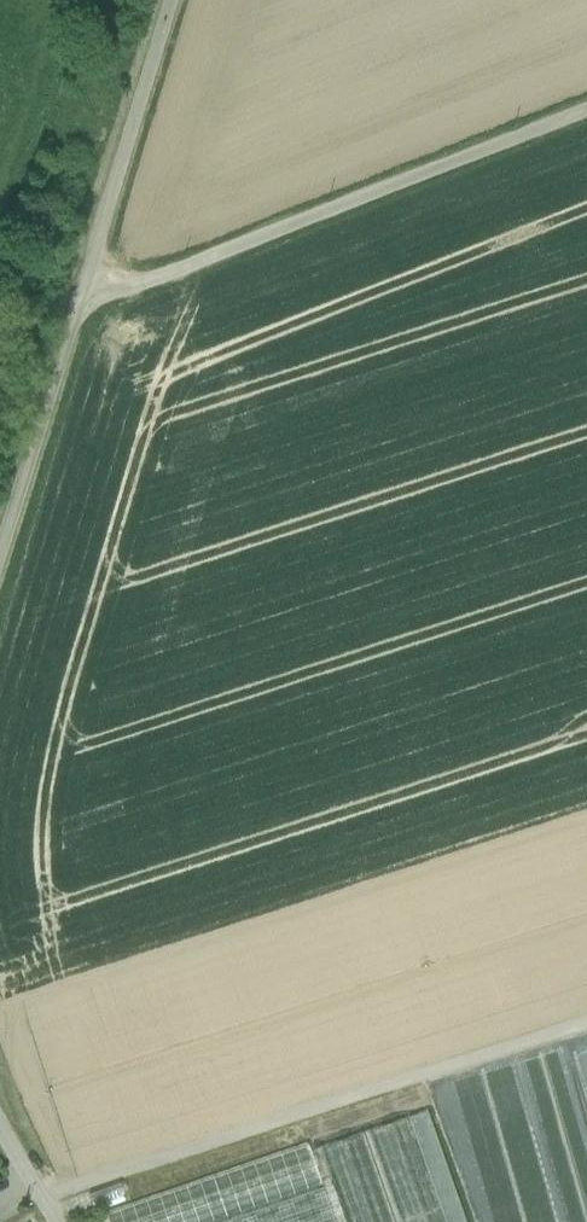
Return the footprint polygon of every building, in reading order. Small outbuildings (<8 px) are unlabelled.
[(368,1130),(399,1221),(447,1221),(411,1116),(368,1130)] [(362,1133),(321,1147),(346,1221),(392,1221),(362,1133)] [(104,1213),(107,1221),(222,1221),(323,1187),(308,1143),(104,1213)] [(103,1202),(123,1198),(120,1185),(101,1189),(103,1202)] [(242,1221),(336,1221),(326,1193),(242,1221)]
